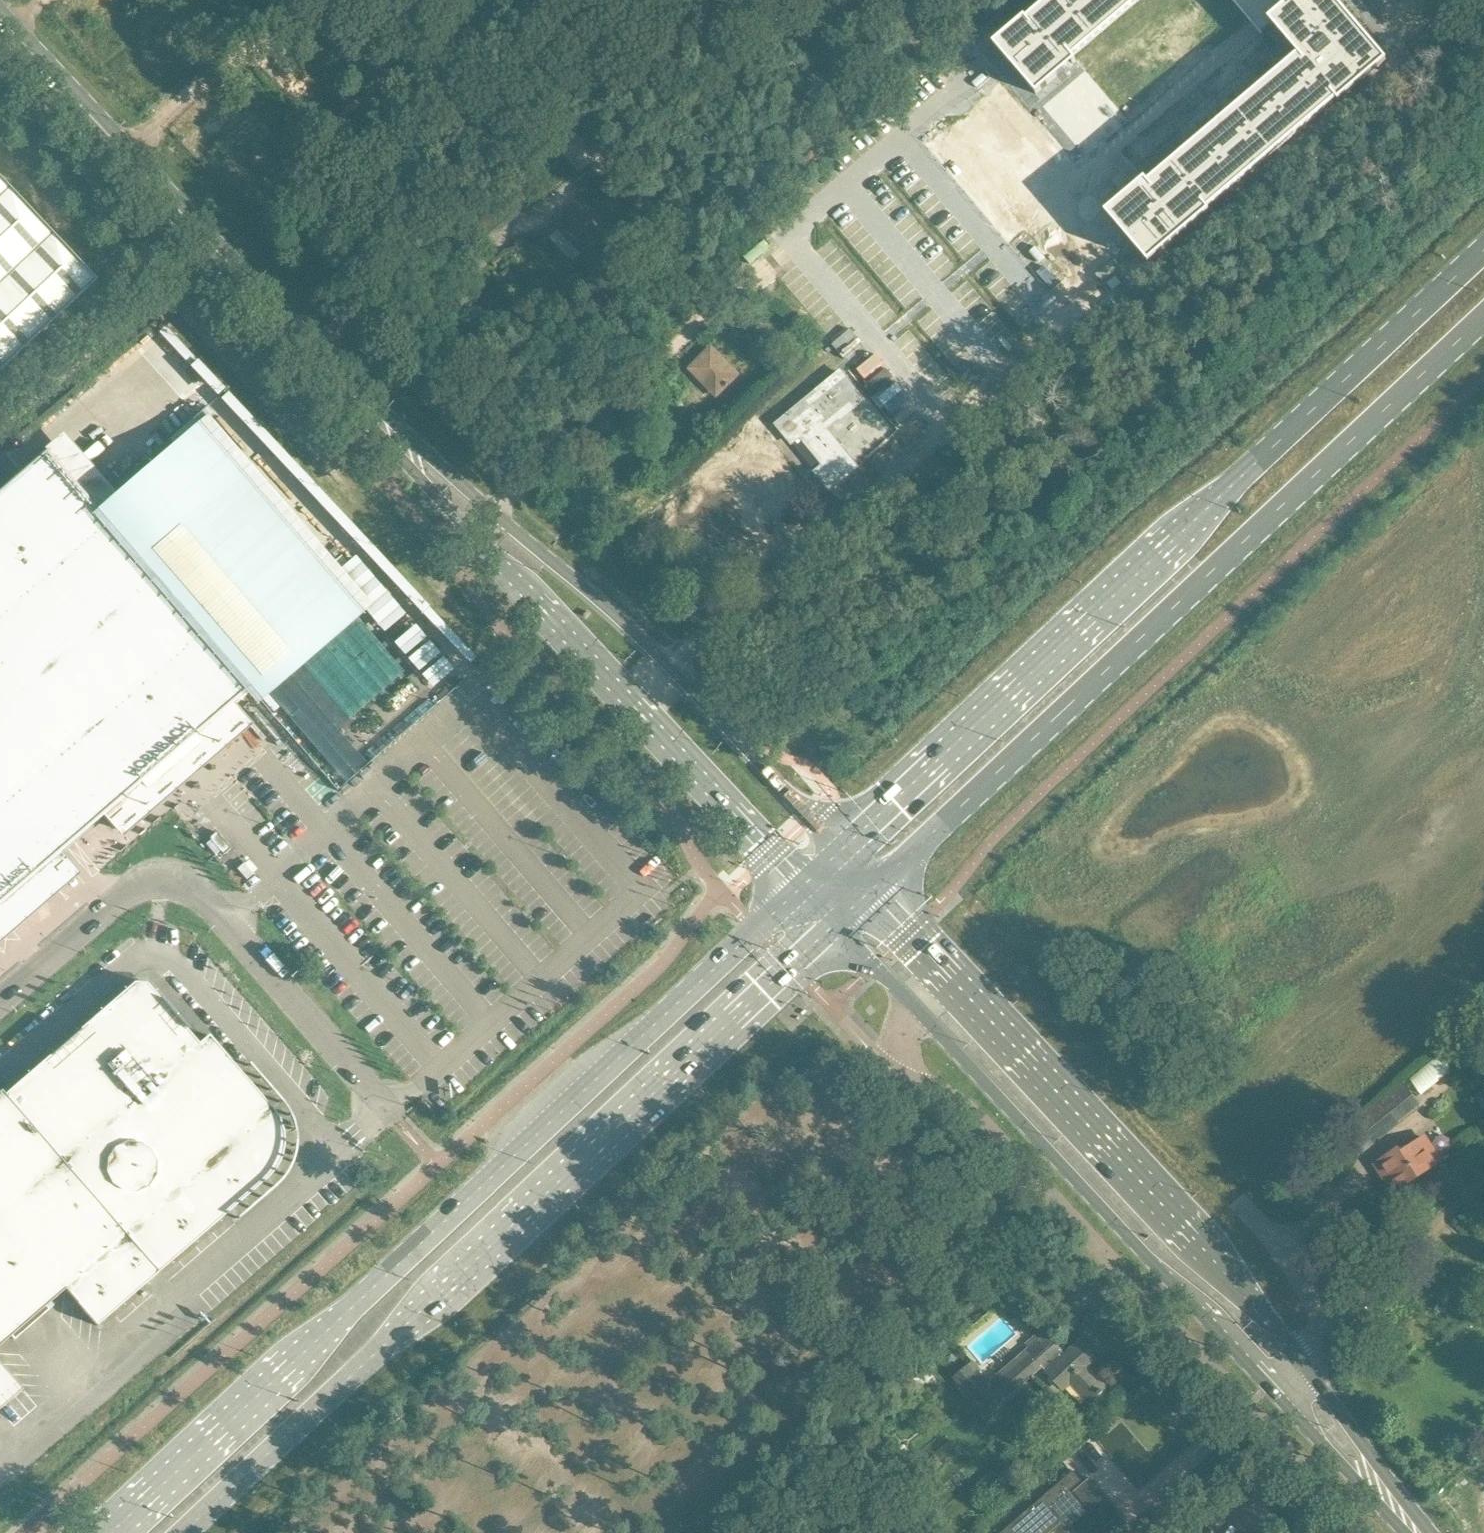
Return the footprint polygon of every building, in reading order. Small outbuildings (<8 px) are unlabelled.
[(468,15),(487,2),(486,0),(458,0),(468,15)] [(993,44),(1036,94),(1057,76),(1054,72),(1039,54),(1047,47),(1062,65),(1063,66),(1073,57),(1140,0),(1048,0),(1027,18),(1025,17),(993,44)] [(1250,21),(1251,20),(1250,18),(1260,10),(1272,23),(1298,54),(1148,182),(1138,190),(1139,191),(1153,209),(1145,216),(1130,199),(1126,194),(1105,212),(1148,262),(1209,210),(1208,209),(1336,99),(1338,101),(1386,60),(1335,0),(1232,0),(1250,21)] [(819,40),(808,51),(817,61),(828,50),(819,40)] [(39,219),(0,178),(0,371),(96,280),(46,227),(39,219)] [(985,179),(964,194),(993,233),(1014,217),(985,179)] [(581,210),(559,229),(566,236),(564,238),(566,240),(568,238),(577,250),(599,231),(581,210)] [(605,251),(596,259),(604,268),(613,260),(605,251)] [(736,375),(711,349),(694,366),(719,391),(725,386),(727,387),(730,384),(728,383),(736,375)] [(830,488),(856,466),(826,429),(862,399),(841,373),(778,424),(793,442),(817,471),(817,472),(830,488)] [(8,923),(43,893),(46,891),(33,876),(61,851),(103,815),(104,814),(117,829),(153,798),(209,750),(196,735),(234,702),(250,689),(323,625),(211,497),(140,559),(97,509),(45,450),(0,489),(0,930),(8,923)] [(283,1130),(280,1121),(278,1118),(273,1110),(208,1035),(198,1044),(146,984),(134,983),(66,1042),(5,1094),(1,1090),(0,1091),(0,1345),(65,1289),(96,1326),(268,1177),(275,1170),(276,1168),(281,1158),(282,1155),(284,1146),(284,1143),(283,1133),(283,1130)] [(1402,1084),(1344,1131),(1362,1155),(1421,1108),(1402,1084)] [(1424,1137),(1401,1152),(1399,1149),(1381,1160),(1399,1188),(1440,1162),(1424,1137)] [(1098,1414),(1115,1398),(1105,1388),(1106,1387),(1086,1367),(1095,1358),(1080,1342),(1066,1355),(1043,1329),(1043,1330),(1042,1331),(1027,1344),(1030,1348),(990,1381),(974,1362),(954,1379),(985,1415),(1042,1367),(1047,1373),(1046,1373),(1063,1391),(1070,1384),(1098,1414)] [(945,1350),(945,1355),(948,1360),(954,1359),(958,1356),(958,1351),(955,1347),(949,1346),(945,1350)] [(23,1389),(0,1363),(0,1409),(23,1389)] [(924,1364),(909,1378),(918,1388),(933,1375),(924,1364)] [(1073,1471),(1001,1532),(1038,1532),(1061,1513),(1079,1532),(1124,1532),(1125,1531),(1115,1519),(1121,1514),(1118,1511),(1117,1512),(1119,1514),(1116,1517),(1086,1482),(1089,1480),(1091,1482),(1092,1481),(1090,1478),(1083,1483),(1073,1471)] [(913,1472),(905,1479),(915,1490),(923,1483),(913,1472)]
